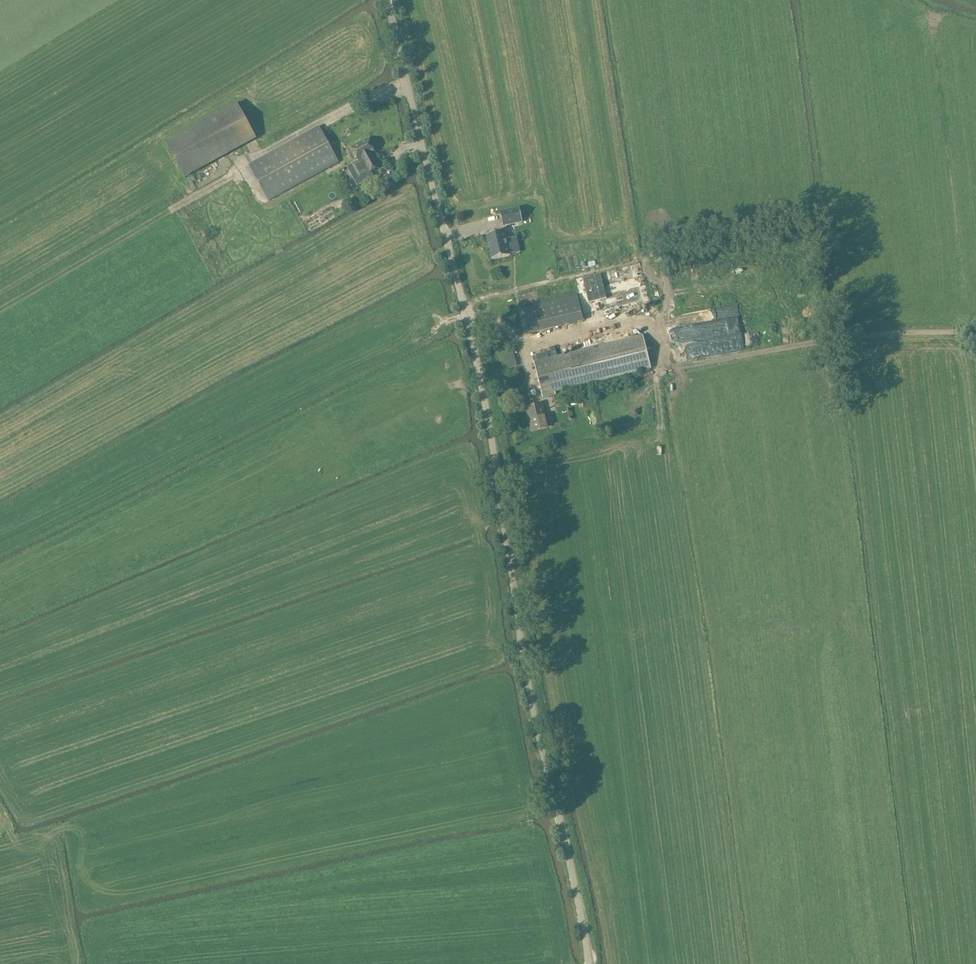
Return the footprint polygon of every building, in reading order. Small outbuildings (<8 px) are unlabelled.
[(170,138),(186,169),(253,134),(237,103),(170,138)] [(319,126),(248,165),(268,201),(339,162),(319,126)] [(368,139),(352,148),(359,161),(348,168),(354,179),(359,177),(362,184),(374,177),(371,173),(381,168),(373,154),(376,153),(368,139)] [(520,208),(500,212),(503,226),(523,222),(520,208)] [(505,231),(487,235),(492,260),(511,256),(505,231)] [(574,279),(578,295),(583,315),(603,310),(605,315),(650,304),(640,263),(574,279)] [(583,315),(578,295),(523,309),(529,334),(585,320),(583,315)] [(711,308),(712,317),(726,316),(726,318),(735,317),(735,307),(711,308)] [(671,330),(674,346),(740,332),(736,316),(671,330)] [(651,367),(643,337),(594,349),(576,353),(563,357),(537,363),(534,364),(541,394),(543,399),(556,395),(555,391),(651,367)] [(542,404),(527,408),(532,431),(548,427),(542,404)]
